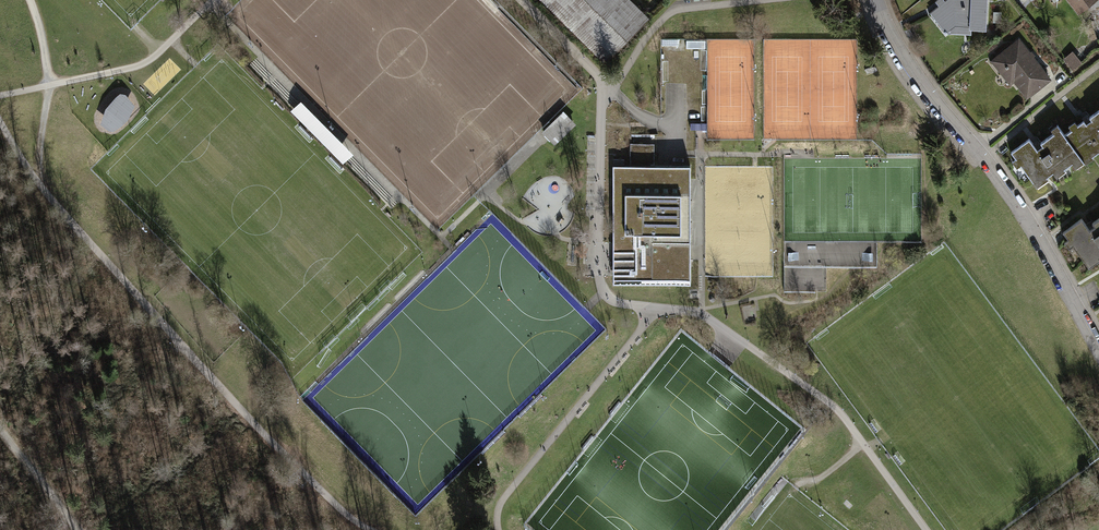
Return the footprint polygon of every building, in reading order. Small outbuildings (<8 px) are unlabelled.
[(631,0),(541,0),(605,63),(650,19),(631,0)] [(945,32),(951,32),(969,33),(970,28),(984,28),(985,0),(934,0),(933,1),(937,5),(929,12),(945,32)] [(1077,13),(1094,0),(1067,0),(1077,13)] [(988,57),(1006,81),(1012,77),(1026,96),(1048,79),(1016,36),(988,57)] [(304,98),(292,109),(344,162),(356,150),(304,98)] [(1063,134),(1083,162),(1084,163),(1093,157),(1092,155),(1097,151),(1098,154),(1098,109),(1089,116),(1091,119),(1085,124),(1083,120),(1077,124),(1074,121),(1068,125),(1070,129),(1063,134)] [(573,122),(563,113),(544,132),(553,142),(573,122)] [(1083,162),(1063,134),(1056,125),(1050,130),(1053,134),(1040,143),(1042,146),(1036,150),(1028,140),(1010,152),(1015,160),(1011,162),(1016,168),(1020,166),(1035,187),(1046,179),(1045,178),(1052,172),(1056,177),(1066,170),(1064,168),(1071,163),(1075,168),(1083,162)] [(630,144),(630,166),(643,166),(643,144),(630,144)] [(654,144),(643,144),(643,166),(654,166),(654,144)] [(654,166),(643,166),(630,166),(624,166),(613,166),(613,247),(613,279),(690,279),(690,165),(654,166)] [(1091,223),(1093,225),(1087,230),(1079,219),(1062,232),(1067,239),(1063,242),(1068,248),(1071,245),(1087,267),(1098,259),(1097,257),(1098,255),(1098,217),(1091,223)]
